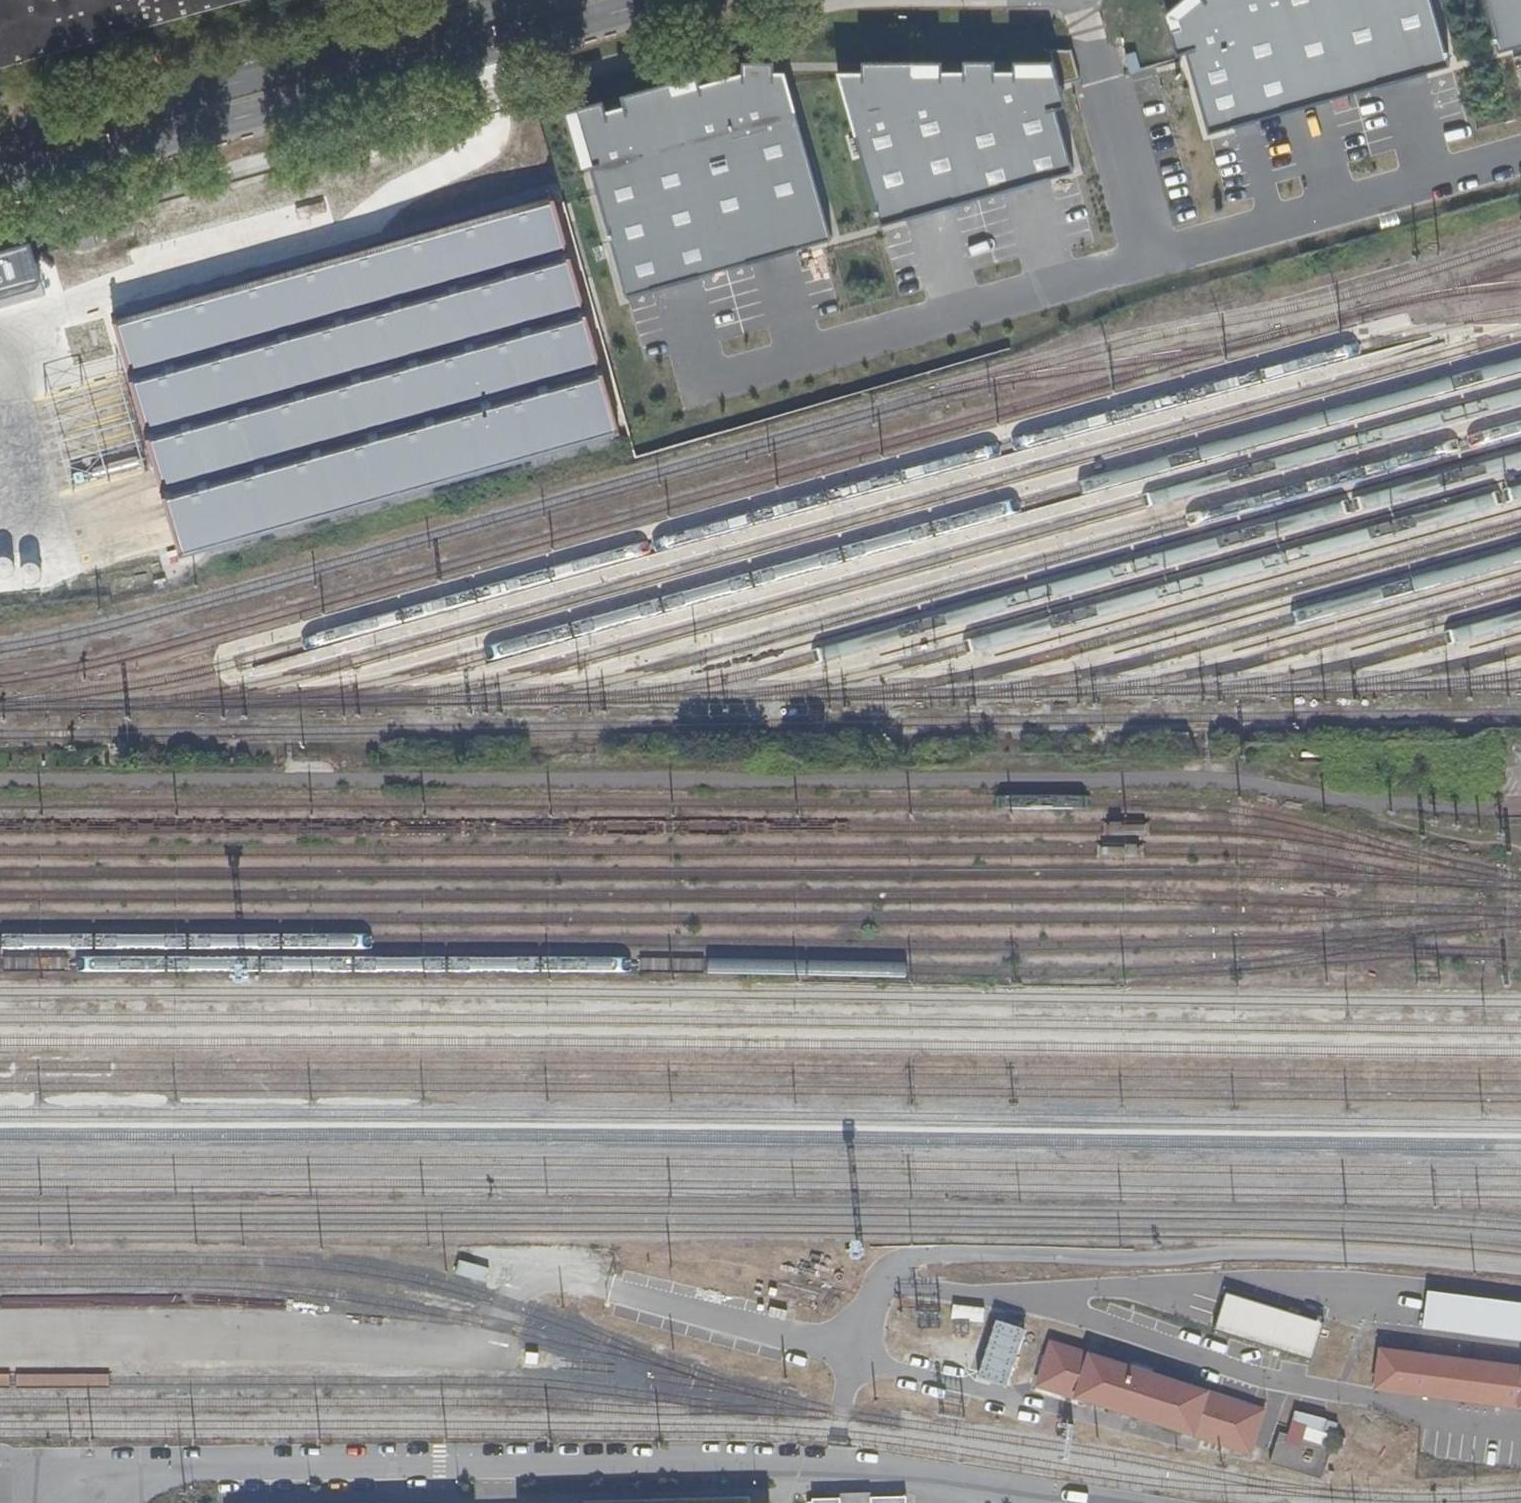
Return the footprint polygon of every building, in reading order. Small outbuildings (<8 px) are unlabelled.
[(220,0),(0,0),(0,62),(220,0)] [(1435,0),(1195,0),(1178,14),(1190,55),(1212,132),(1453,64),(1435,0)] [(1502,50),(1520,44),(1520,0),(1488,0),(1502,50)] [(1073,56),(1052,56),(1061,91),(1081,86),(1073,56)] [(1048,71),(840,72),(881,225),(1075,173),(1054,93),(1048,71)] [(746,73),(580,121),(627,296),(834,238),(787,73),(746,73)] [(184,560),(509,468),(615,438),(620,436),(551,192),(114,316),(123,349),(184,560)] [(59,276),(53,258),(3,269),(0,265),(0,292),(11,289),(59,276)] [(13,572),(13,568),(11,566),(8,564),(5,563),(2,564),(0,565),(0,578),(2,579),(5,580),(8,579),(11,578),(13,575),(13,572)] [(41,580),(42,576),(41,573),(39,570),(36,568),(33,568),(30,568),(27,570),(25,573),(25,576),(25,580),(27,582),(30,584),(33,585),(36,584),(39,582),(41,580)] [(1213,1327),(1309,1355),(1320,1320),(1224,1292),(1213,1327)] [(994,1316),(975,1375),(1005,1385),(1024,1326),(994,1316)] [(1256,1454),(1268,1408),(1051,1337),(1035,1383),(1256,1454)] [(1381,1344),(1376,1390),(1520,1408),(1520,1363),(1381,1344)] [(1333,1448),(1281,1430),(1272,1462),(1322,1479),(1333,1448)] [(809,1499),(810,1502),(909,1502),(908,1492),(809,1499)]
